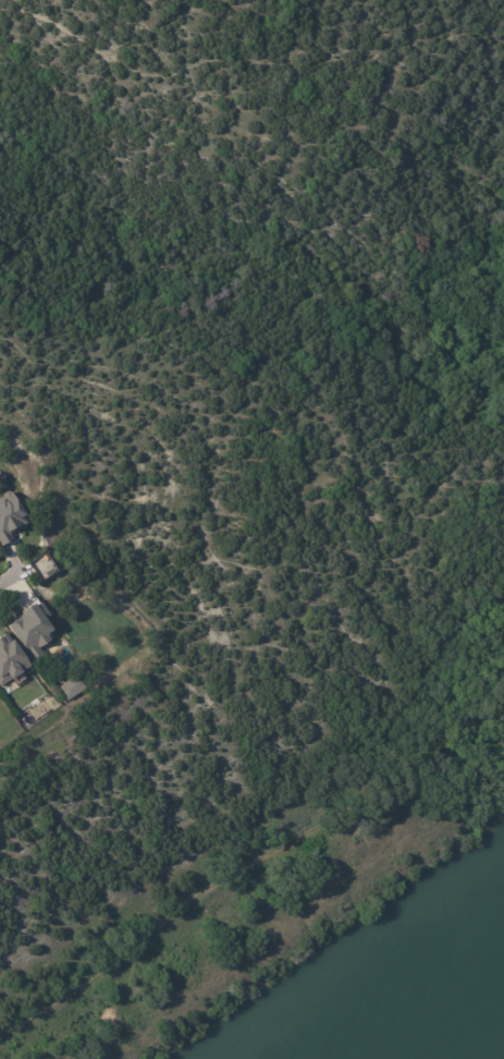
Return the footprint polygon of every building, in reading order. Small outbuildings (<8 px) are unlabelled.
[(1,548),(0,546),(0,499),(3,497),(3,494),(7,492),(10,492),(11,492),(25,516),(23,519),(27,524),(20,527),(21,530),(11,536),(13,540),(1,548)] [(51,562),(45,568),(47,571),(40,575),(33,562),(46,553),(51,562)] [(47,577),(45,574),(52,569),(54,573),(47,577)] [(48,636),(51,642),(40,650),(45,657),(35,665),(9,628),(16,622),(17,624),(25,619),(23,614),(35,606),(36,608),(41,604),(51,618),(46,621),(53,633),(48,636)] [(12,681),(0,689),(0,638),(7,634),(12,643),(13,642),(30,668),(22,674),(23,675),(12,682),(12,681)] [(56,686),(64,699),(83,687),(75,674),(56,686)]
